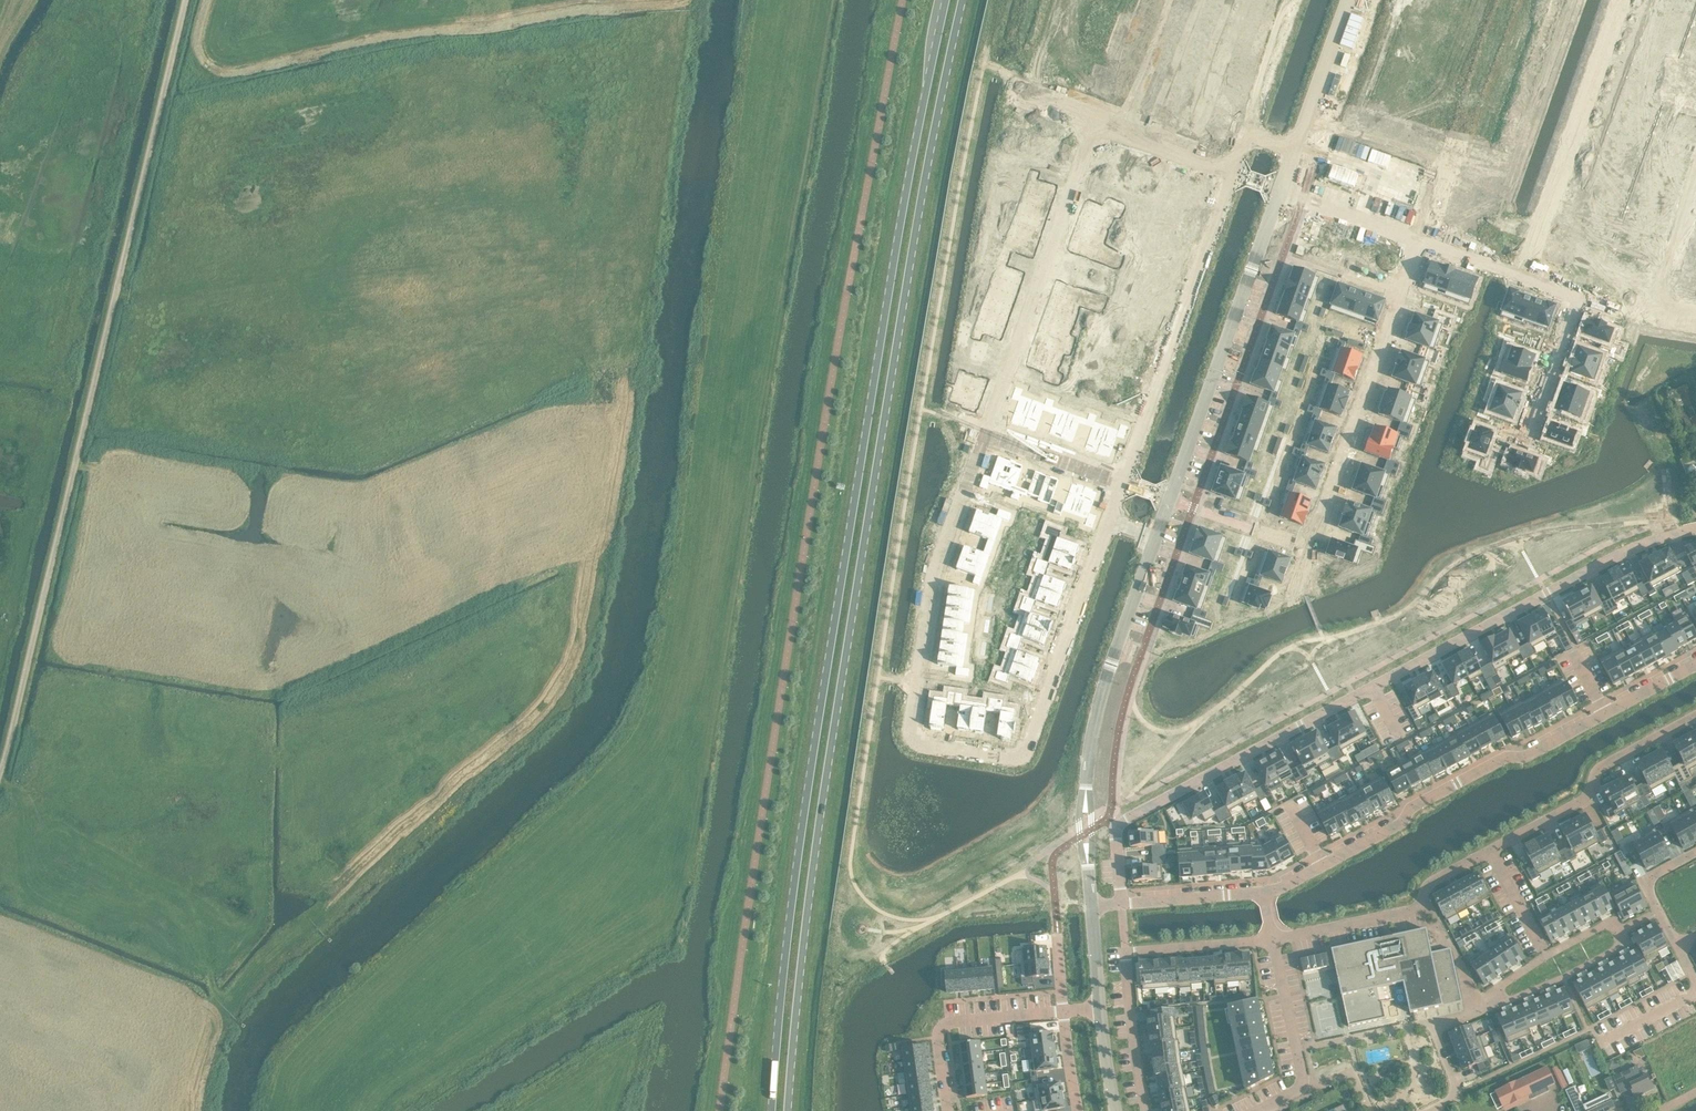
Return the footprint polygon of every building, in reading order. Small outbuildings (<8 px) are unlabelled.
[(1047,9),(1069,14),(1071,3),(1058,0),(1050,0),(1047,9)] [(1114,0),(1110,12),(1130,18),(1134,7),(1114,0)] [(1245,5),(1247,6),(1254,9),(1255,9),(1258,10),(1268,13),(1268,12),(1269,13),(1271,6),(1270,5),(1272,1),(1270,0),(1247,0),(1245,5)] [(1234,1),(1232,8),(1244,12),(1247,6),(1245,5),(1234,1)] [(1171,9),(1169,14),(1189,21),(1193,10),(1194,9),(1192,9),(1182,5),(1181,4),(1181,5),(1173,2),(1171,9),(1171,8),(1170,9),(1171,9)] [(1194,2),(1192,9),(1194,9),(1193,10),(1198,12),(1201,5),(1194,2)] [(1047,9),(1045,21),(1064,25),(1066,26),(1066,25),(1069,14),(1047,9)] [(1216,12),(1213,22),(1221,25),(1224,15),(1216,12)] [(1169,14),(1165,24),(1186,32),(1189,21),(1169,14)] [(1241,18),(1236,30),(1260,39),(1263,31),(1262,30),(1263,26),(1241,18)] [(1210,28),(1209,32),(1217,35),(1221,25),(1213,22),(1210,28)] [(1165,24),(1162,35),(1182,42),(1186,32),(1165,24)] [(1064,25),(1062,33),(1068,34),(1069,35),(1071,26),(1066,25),(1066,26),(1064,25)] [(1232,42),(1232,43),(1233,44),(1254,51),(1256,47),(1257,47),(1260,39),(1236,30),(1236,31),(1232,42)] [(1054,31),(1052,38),(1059,40),(1060,37),(1061,33),(1054,31)] [(1162,35),(1158,46),(1178,53),(1182,42),(1162,35)] [(1221,38),(1218,45),(1231,50),(1233,44),(1232,43),(1232,42),(1221,38)] [(1218,45),(1216,52),(1227,56),(1229,56),(1231,50),(1218,45)] [(1156,51),(1154,58),(1172,64),(1174,65),(1174,64),(1178,53),(1158,46),(1156,50),(1156,51)] [(1203,50),(1199,60),(1207,63),(1211,53),(1203,50)] [(1054,56),(1046,78),(1047,78),(1047,77),(1057,81),(1064,60),(1054,56)] [(1227,56),(1223,68),(1246,76),(1245,75),(1247,71),(1248,72),(1250,65),(1249,65),(1250,63),(1242,61),(1242,60),(1236,58),(1236,59),(1229,56),(1227,56)] [(1064,60),(1057,81),(1068,84),(1075,64),(1064,60)] [(1199,60),(1196,69),(1204,72),(1207,63),(1199,60)] [(1075,64),(1068,84),(1078,88),(1086,68),(1075,64)] [(1172,64),(1170,72),(1176,74),(1179,66),(1174,64),(1174,65),(1172,64)] [(1086,68),(1078,88),(1089,92),(1088,93),(1089,93),(1096,72),(1086,68)] [(1219,80),(1218,81),(1220,81),(1227,84),(1228,84),(1231,85),(1232,86),(1232,85),(1241,89),(1242,84),(1243,85),(1246,76),(1223,68),(1219,80)] [(1157,71),(1155,78),(1162,81),(1163,78),(1165,73),(1157,71)] [(1096,72),(1089,93),(1100,98),(1108,76),(1096,72)] [(1208,76),(1205,84),(1216,88),(1217,88),(1220,81),(1218,81),(1219,80),(1208,76)] [(1146,89),(1138,111),(1147,114),(1147,113),(1150,114),(1158,93),(1146,89)] [(1223,95),(1222,99),(1230,101),(1232,94),(1225,91),(1223,95)] [(1158,93),(1150,114),(1162,118),(1169,97),(1158,93)] [(1182,96),(1180,101),(1181,102),(1180,103),(1187,105),(1189,99),(1182,96)] [(1169,97),(1162,118),(1165,119),(1164,120),(1173,123),(1180,103),(1181,102),(1180,101),(1169,97)] [(1189,99),(1187,105),(1193,108),(1193,106),(1194,106),(1196,101),(1189,99)] [(1193,108),(1186,127),(1193,129),(1194,129),(1198,131),(1205,110),(1194,106),(1193,106),(1193,108)] [(1205,110),(1198,131),(1204,133),(1205,133),(1209,135),(1216,114),(1205,110)] [(995,128),(993,135),(1011,141),(1020,116),(1009,112),(1002,131),(995,128)] [(1216,114),(1209,135),(1215,137),(1216,137),(1221,139),(1228,119),(1216,114)] [(1020,116),(1011,141),(1022,145),(1031,121),(1022,117),(1022,116),(1020,116)] [(1031,121),(1022,145),(1032,149),(1041,124),(1031,121)] [(1041,124),(1032,149),(1033,149),(1034,147),(1043,150),(1043,152),(1043,153),(1052,128),(1041,124)] [(1052,128),(1043,153),(1054,156),(1063,131),(1062,131),(1062,132),(1052,128)] [(1063,131),(1054,156),(1054,157),(1056,152),(1067,155),(1069,149),(1070,149),(1072,143),(1071,143),(1074,135),(1063,131)] [(1095,164),(1090,176),(1097,179),(1099,173),(1111,177),(1120,151),(1108,147),(1101,166),(1095,164)] [(1120,151),(1111,177),(1122,181),(1131,155),(1120,151)] [(1131,155),(1122,181),(1133,185),(1142,159),(1131,155)] [(1142,159),(1133,185),(1144,189),(1142,195),(1150,198),(1155,185),(1147,182),(1154,164),(1142,159)] [(1032,170),(1025,189),(1051,199),(1056,187),(1035,180),(1038,172),(1032,170)] [(1158,186),(1155,193),(1175,199),(1184,174),(1178,172),(1172,170),(1165,189),(1158,186)] [(1184,174),(1175,199),(1186,203),(1195,178),(1184,174)] [(1195,178),(1186,203),(1197,207),(1195,214),(1202,216),(1206,203),(1200,201),(1207,182),(1195,178)] [(1025,189),(1021,201),(1046,210),(1050,199),(1051,199),(1025,189)] [(1021,201),(1017,212),(1042,221),(1044,215),(1044,216),(1046,211),(1046,210),(1021,201)] [(1087,202),(1083,214),(1108,223),(1112,211),(1118,214),(1121,206),(1111,202),(1109,201),(1106,209),(1087,202)] [(1017,212),(1013,223),(1038,232),(1038,231),(1039,231),(1041,226),(1040,226),(1042,221),(1017,212)] [(1083,214),(1079,225),(1104,234),(1108,223),(1083,214)] [(1013,223),(1009,234),(1035,244),(1036,243),(1034,243),(1038,232),(1013,223)] [(1155,223),(1152,231),(1159,233),(1154,245),(1183,255),(1185,247),(1185,246),(1186,242),(1165,235),(1168,227),(1155,223)] [(1079,225),(1075,236),(1100,245),(1104,234),(1079,225)] [(1009,234),(1002,253),(1008,256),(1011,248),(1031,256),(1035,244),(1009,234)] [(1075,236),(1071,248),(1096,257),(1100,245),(1075,236)] [(1144,255),(1142,261),(1154,266),(1156,260),(1177,267),(1178,266),(1181,259),(1180,259),(1181,255),(1182,255),(1183,255),(1154,245),(1150,257),(1144,255)] [(1113,255),(1110,262),(1118,265),(1120,257),(1113,255)] [(1001,257),(994,275),(1019,284),(1023,273),(1005,266),(1007,259),(1001,257)] [(1427,278),(1423,289),(1435,293),(1444,268),(1432,263),(1430,269),(1429,269),(1426,278),(1427,278)] [(1444,268),(1435,293),(1446,297),(1455,272),(1444,268)] [(1294,269),(1290,281),(1316,290),(1320,278),(1309,274),(1309,272),(1302,269),(1301,271),(1294,269)] [(1455,272),(1446,297),(1457,301),(1466,276),(1455,272)] [(1683,274),(1680,296),(1692,298),(1692,297),(1695,276),(1683,274)] [(994,275),(990,286),(1015,294),(1019,284),(994,275)] [(1466,276),(1457,301),(1469,305),(1475,289),(1476,289),(1476,288),(1475,288),(1478,280),(1466,276)] [(1057,281),(1054,290),(1055,290),(1055,291),(1054,293),(1080,302),(1084,290),(1057,281)] [(1290,281),(1286,292),(1312,301),(1316,290),(1290,281)] [(1141,282),(1137,293),(1163,302),(1167,291),(1141,282)] [(1339,285),(1330,310),(1341,314),(1351,289),(1339,285)] [(990,286),(987,296),(1011,305),(1015,294),(990,286)] [(1351,289),(1341,314),(1353,318),(1362,293),(1356,291),(1356,290),(1351,289)] [(1510,290),(1500,316),(1512,320),(1521,295),(1518,294),(1518,293),(1510,290)] [(1286,292),(1282,303),(1308,312),(1305,311),(1309,301),(1311,302),(1312,301),(1286,292)] [(1054,293),(1050,304),(1076,314),(1080,302),(1054,293)] [(1125,308),(1125,309),(1137,313),(1139,307),(1159,314),(1163,302),(1137,293),(1131,310),(1125,308)] [(1362,293),(1353,318),(1364,322),(1373,297),(1372,297),(1372,296),(1367,294),(1367,295),(1362,293)] [(1099,295),(1096,303),(1103,306),(1106,298),(1099,295)] [(1521,295),(1512,320),(1523,324),(1532,299),(1521,295)] [(987,296),(983,307),(1007,316),(1011,305),(987,296)] [(1373,297),(1364,322),(1376,327),(1385,301),(1373,297)] [(1532,299),(1523,324),(1524,325),(1525,322),(1536,326),(1544,303),(1532,299)] [(1282,303),(1278,315),(1288,319),(1297,322),(1295,328),(1301,331),(1307,333),(1310,326),(1303,324),(1308,312),(1282,303)] [(1544,303),(1536,326),(1547,330),(1556,306),(1547,303),(1547,304),(1544,303)] [(1050,304),(1046,316),(1072,325),(1076,314),(1050,304)] [(979,317),(979,318),(1004,326),(1007,316),(983,307),(983,308),(988,309),(984,319),(979,317)] [(1125,309),(1122,316),(1128,318),(1124,329),(1151,339),(1155,327),(1135,320),(1137,313),(1125,309)] [(1410,326),(1410,327),(1438,337),(1443,325),(1449,327),(1452,319),(1451,319),(1442,316),(1439,315),(1437,322),(1416,315),(1414,319),(1413,319),(1410,327),(1410,326)] [(1044,318),(1041,327),(1061,334),(1059,341),(1072,345),(1074,338),(1068,336),(1072,325),(1046,316),(1045,319),(1044,318)] [(979,318),(973,336),(979,338),(982,331),(1000,338),(1004,326),(979,318)] [(1587,321),(1584,330),(1586,331),(1585,335),(1593,338),(1598,340),(1602,341),(1599,349),(1602,350),(1615,354),(1620,356),(1623,347),(1614,344),(1618,332),(1605,328),(1606,325),(1596,321),(1595,324),(1587,321)] [(1272,327),(1268,339),(1295,349),(1301,331),(1295,328),(1293,334),(1283,331),(1272,327)] [(1409,333),(1407,340),(1428,347),(1425,354),(1438,358),(1440,352),(1434,349),(1438,337),(1410,327),(1408,333),(1409,333)] [(1124,329),(1120,340),(1147,350),(1147,349),(1146,349),(1150,339),(1151,339),(1124,329)] [(1504,338),(1501,346),(1507,348),(1503,360),(1531,370),(1531,369),(1530,369),(1532,365),(1533,365),(1532,364),(1535,357),(1514,350),(1516,342),(1514,342),(1506,339),(1504,338)] [(1267,345),(1265,350),(1266,350),(1265,351),(1291,360),(1291,359),(1288,358),(1292,348),(1295,349),(1268,339),(1268,340),(1269,340),(1267,345)] [(1036,346),(1034,352),(1059,361),(1063,350),(1069,352),(1072,345),(1059,341),(1057,347),(1038,340),(1037,341),(1035,346),(1036,346)] [(1108,356),(1120,361),(1123,355),(1143,362),(1147,350),(1120,340),(1114,358),(1108,356)] [(976,341),(973,348),(986,353),(989,345),(976,341)] [(1339,341),(1333,360),(1358,369),(1360,363),(1362,358),(1362,357),(1343,350),(1346,343),(1339,341)] [(973,348),(971,355),(984,359),(986,353),(973,348)] [(1574,360),(1574,361),(1602,371),(1602,370),(1600,369),(1604,357),(1613,360),(1615,354),(1602,350),(1600,356),(1579,348),(1579,350),(1578,349),(1576,356),(1575,360),(1574,360)] [(1265,351),(1261,362),(1287,371),(1291,360),(1265,351)] [(1030,362),(1029,364),(1048,370),(1046,378),(1051,379),(1058,382),(1061,374),(1055,372),(1059,361),(1034,352),(1033,352),(1030,362)] [(1400,357),(1397,365),(1425,375),(1429,362),(1436,364),(1438,358),(1425,354),(1423,360),(1402,352),(1401,357),(1400,357)] [(1108,356),(1105,363),(1114,366),(1110,378),(1108,377),(1107,377),(1135,387),(1136,386),(1138,387),(1141,377),(1139,377),(1140,375),(1118,367),(1120,361),(1108,356)] [(1323,369),(1320,376),(1326,378),(1333,380),(1335,374),(1354,380),(1354,379),(1355,379),(1358,369),(1333,360),(1329,371),(1323,369)] [(1492,370),(1490,377),(1503,381),(1505,375),(1526,383),(1527,381),(1529,382),(1533,372),(1530,371),(1531,370),(1503,360),(1498,372),(1492,370)] [(1572,369),(1570,373),(1591,381),(1589,387),(1602,392),(1604,385),(1598,383),(1602,371),(1574,361),(1571,369),(1572,369)] [(1256,372),(1256,373),(1283,382),(1278,380),(1281,370),(1287,372),(1287,371),(1261,362),(1261,363),(1259,368),(1258,373),(1256,372)] [(1395,369),(1393,376),(1394,376),(1393,377),(1414,385),(1412,391),(1424,396),(1427,389),(1421,387),(1425,375),(1397,365),(1398,366),(1396,370),(1395,369)] [(961,371),(951,398),(958,401),(959,402),(959,401),(963,402),(963,403),(973,375),(961,371)] [(1256,373),(1252,385),(1262,388),(1272,392),(1270,398),(1276,400),(1283,382),(1256,373)] [(973,375),(963,403),(964,403),(965,404),(964,406),(973,409),(974,407),(976,408),(986,380),(973,375)] [(1097,387),(1094,395),(1107,399),(1109,392),(1130,400),(1133,392),(1133,393),(1134,392),(1133,392),(1134,388),(1135,388),(1135,387),(1107,377),(1103,389),(1097,387)] [(1490,377),(1488,383),(1494,385),(1490,398),(1518,408),(1520,402),(1519,402),(1521,395),(1501,387),(1503,381),(1490,377)] [(1324,384),(1320,396),(1346,405),(1348,399),(1347,399),(1349,393),(1330,386),(1333,380),(1326,378),(1324,384)] [(1695,428),(1695,406),(1686,384),(1676,389),(1686,409),(1679,412),(1688,431),(1695,428)] [(1018,401),(1010,422),(1011,422),(1011,423),(1018,425),(1018,424),(1023,426),(1032,399),(1021,395),(1023,388),(1015,386),(1011,398),(1011,399),(1018,401)] [(1563,390),(1560,398),(1589,408),(1593,396),(1599,398),(1602,392),(1589,387),(1587,393),(1566,386),(1564,390),(1563,390)] [(1386,394),(1383,402),(1412,412),(1416,400),(1422,402),(1424,396),(1412,391),(1410,397),(1389,390),(1387,394),(1386,394)] [(1310,405),(1307,412),(1313,414),(1320,416),(1322,410),(1341,417),(1343,411),(1344,411),(1346,405),(1320,396),(1316,407),(1310,405)] [(1032,399),(1023,426),(1027,428),(1027,429),(1034,431),(1034,430),(1035,430),(1043,410),(1049,412),(1049,411),(1052,404),(1053,399),(1046,397),(1044,403),(1033,399),(1032,399)] [(1247,397),(1243,409),(1270,419),(1274,407),(1280,409),(1282,403),(1276,400),(1270,398),(1268,404),(1258,401),(1247,397)] [(1479,408),(1476,415),(1489,420),(1492,412),(1512,420),(1514,416),(1515,416),(1518,408),(1490,398),(1489,398),(1494,400),(1490,412),(1479,408)] [(1559,407),(1557,411),(1578,418),(1576,425),(1588,429),(1591,423),(1584,420),(1589,408),(1560,398),(1557,406),(1559,407)] [(1055,414),(1049,433),(1050,434),(1060,437),(1069,412),(1052,406),(1054,399),(1053,399),(1052,404),(1049,411),(1049,412),(1055,414)] [(1382,411),(1380,415),(1401,422),(1399,429),(1411,433),(1413,427),(1407,425),(1412,412),(1383,402),(1380,410),(1382,411)] [(1244,410),(1240,421),(1266,430),(1270,419),(1243,409),(1243,410),(1244,410)] [(1069,412),(1060,437),(1066,439),(1066,440),(1071,441),(1072,441),(1079,422),(1085,425),(1086,423),(1088,417),(1090,412),(1089,412),(1087,418),(1069,412)] [(1087,440),(1084,448),(1085,448),(1085,449),(1092,451),(1096,452),(1096,453),(1106,425),(1094,421),(1097,415),(1090,412),(1088,417),(1086,423),(1085,425),(1091,427),(1089,434),(1087,440)] [(1313,414),(1307,432),(1333,441),(1333,440),(1336,432),(1335,432),(1336,429),(1329,427),(1330,426),(1323,424),(1318,423),(1320,416),(1313,414)] [(1240,421),(1236,432),(1262,441),(1266,430),(1240,421)] [(1106,425),(1096,453),(1104,456),(1105,455),(1109,457),(1116,436),(1123,438),(1128,426),(1120,423),(1118,429),(1106,425)] [(1548,436),(1547,439),(1555,442),(1563,445),(1563,444),(1572,447),(1577,433),(1586,437),(1588,429),(1576,425),(1573,432),(1568,430),(1560,427),(1552,424),(1551,427),(1550,427),(1547,435),(1548,436)] [(1371,439),(1371,440),(1398,450),(1403,437),(1409,440),(1411,433),(1399,429),(1396,435),(1376,428),(1373,435),(1372,434),(1372,435),(1373,436),(1372,439),(1371,439)] [(1472,444),(1468,454),(1483,460),(1480,468),(1488,471),(1495,450),(1488,448),(1492,435),(1490,434),(1490,433),(1480,429),(1480,431),(1477,430),(1475,435),(1473,435),(1470,444),(1472,444)] [(1232,442),(1231,443),(1258,452),(1262,441),(1236,432),(1233,443),(1232,442)] [(1307,432),(1301,450),(1307,452),(1309,446),(1328,453),(1330,447),(1331,447),(1331,445),(1332,442),(1333,441),(1307,432)] [(1368,440),(1365,450),(1367,451),(1366,452),(1388,460),(1385,466),(1398,471),(1400,464),(1389,460),(1393,448),(1398,450),(1371,440),(1370,441),(1368,440)] [(1231,443),(1227,455),(1238,458),(1247,462),(1245,468),(1251,470),(1254,464),(1249,462),(1253,451),(1258,453),(1258,452),(1231,443)] [(1295,448),(1292,454),(1298,457),(1294,468),(1319,477),(1321,474),(1325,466),(1305,459),(1307,452),(1301,450),(1295,448)] [(1510,455),(1507,464),(1515,467),(1513,470),(1524,473),(1525,470),(1538,475),(1542,462),(1550,465),(1552,457),(1540,453),(1537,460),(1527,457),(1528,456),(1522,454),(1522,455),(1513,452),(1512,456),(1510,455)] [(984,475),(979,487),(987,490),(989,484),(1001,488),(1011,459),(1010,459),(1002,457),(1002,458),(998,456),(991,477),(984,475)] [(1011,459),(1001,488),(1013,492),(1010,498),(1017,501),(1022,488),(1015,486),(1023,465),(1016,463),(1017,461),(1011,459)] [(1359,473),(1358,478),(1385,487),(1389,475),(1395,477),(1398,471),(1385,466),(1383,473),(1362,465),(1362,466),(1361,466),(1359,473)] [(1219,475),(1217,480),(1245,489),(1249,477),(1255,479),(1257,473),(1251,470),(1245,468),(1243,474),(1232,471),(1222,467),(1222,468),(1221,468),(1218,475),(1219,475)] [(1290,480),(1288,486),(1294,489),(1296,482),(1316,489),(1319,481),(1318,480),(1319,477),(1294,468),(1294,469),(1296,470),(1292,481),(1290,480)] [(1022,488),(1017,501),(1018,501),(1020,495),(1026,497),(1027,495),(1038,498),(1037,501),(1038,501),(1047,476),(1043,475),(1044,474),(1035,471),(1028,490),(1022,488)] [(1047,476),(1038,501),(1055,507),(1053,513),(1054,514),(1058,501),(1052,499),(1059,479),(1050,476),(1050,477),(1047,476)] [(1355,482),(1353,489),(1354,489),(1353,490),(1374,498),(1372,504),(1384,508),(1387,502),(1381,500),(1385,487),(1358,478),(1356,482),(1355,482)] [(1215,484),(1213,491),(1213,492),(1240,502),(1245,489),(1217,480),(1216,484),(1215,484)] [(1058,501),(1054,514),(1060,516),(1063,510),(1075,514),(1085,485),(1077,483),(1076,484),(1072,483),(1064,503),(1058,501)] [(1085,485),(1075,514),(1086,518),(1084,525),(1092,527),(1096,515),(1089,512),(1097,491),(1092,490),(1093,488),(1085,485)] [(1288,486),(1281,504),(1308,514),(1308,513),(1307,513),(1308,509),(1309,510),(1311,504),(1310,503),(1311,502),(1292,495),(1294,489),(1288,486)] [(1256,493),(1254,500),(1260,502),(1263,496),(1256,493)] [(1265,499),(1263,505),(1269,507),(1271,501),(1265,499)] [(1346,507),(1344,515),(1372,525),(1376,513),(1382,515),(1384,508),(1372,504),(1370,510),(1349,503),(1347,507),(1346,507)] [(1283,506),(1279,517),(1303,526),(1308,514),(1281,504),(1281,505),(1283,506)] [(973,514),(971,521),(999,531),(1003,519),(1009,521),(1011,514),(999,509),(996,516),(977,510),(975,515),(973,514)] [(1342,520),(1340,526),(1340,527),(1340,528),(1361,535),(1359,541),(1371,546),(1373,539),(1367,537),(1372,525),(1344,515),(1343,516),(1344,516),(1343,520),(1342,520)] [(971,521),(969,527),(971,528),(969,533),(988,540),(986,546),(992,549),(999,531),(971,521)] [(1049,527),(1046,535),(1052,537),(1048,549),(1076,559),(1076,558),(1075,558),(1077,554),(1078,554),(1080,547),(1079,547),(1080,546),(1059,539),(1061,531),(1049,527)] [(1198,533),(1195,541),(1223,551),(1227,538),(1200,529),(1198,533)] [(1328,552),(1327,555),(1336,558),(1344,561),(1344,560),(1357,565),(1362,552),(1373,556),(1376,548),(1371,546),(1359,541),(1356,540),(1353,548),(1348,546),(1342,543),(1341,544),(1332,540),(1331,543),(1330,543),(1327,551),(1328,552)] [(1193,546),(1191,552),(1192,553),(1191,554),(1212,561),(1210,568),(1216,570),(1222,572),(1224,565),(1218,563),(1223,551),(1195,541),(1194,542),(1195,542),(1194,546),(1193,546)] [(1684,551),(1694,568),(1688,571),(1694,582),(1695,581),(1695,544),(1691,547),(1691,546),(1686,549),(1686,550),(1684,551)] [(960,557),(986,567),(992,549),(986,546),(983,553),(978,550),(972,548),(964,546),(963,549),(960,557)] [(1038,558),(1035,565),(1048,570),(1050,564),(1071,571),(1072,567),(1073,567),(1076,559),(1048,549),(1044,561),(1038,558)] [(1236,549),(1234,555),(1241,557),(1243,551),(1236,549)] [(1247,550),(1244,557),(1251,559),(1253,553),(1247,550)] [(1669,550),(1655,557),(1666,579),(1681,572),(1669,550)] [(1265,551),(1260,562),(1286,572),(1287,571),(1286,571),(1289,563),(1290,560),(1283,557),(1277,554),(1277,555),(1265,551)] [(958,563),(956,569),(975,576),(972,583),(979,586),(986,567),(960,557),(959,559),(960,559),(959,562),(958,562),(958,563)] [(1655,557),(1641,565),(1649,582),(1644,585),(1648,594),(1650,596),(1656,593),(1652,587),(1666,579),(1655,557)] [(1260,562),(1254,580),(1261,583),(1263,577),(1282,583),(1284,577),(1286,572),(1260,562)] [(1035,565),(1033,572),(1039,575),(1035,586),(1062,596),(1063,591),(1064,592),(1067,585),(1066,585),(1066,584),(1045,576),(1048,570),(1035,565)] [(1187,567),(1184,575),(1185,576),(1184,579),(1210,588),(1216,570),(1210,568),(1208,574),(1187,567)] [(1618,570),(1613,572),(1627,597),(1639,591),(1642,597),(1648,594),(1644,585),(1642,582),(1636,586),(1626,567),(1618,571),(1618,570)] [(1688,571),(1682,574),(1688,586),(1694,582),(1688,571)] [(1609,576),(1602,580),(1612,598),(1606,601),(1612,613),(1618,609),(1615,603),(1627,597),(1613,572),(1609,574),(1609,576)] [(1248,578),(1240,602),(1250,605),(1250,607),(1259,610),(1259,608),(1265,610),(1266,608),(1267,608),(1271,598),(1269,597),(1270,595),(1258,590),(1261,583),(1254,580),(1248,578)] [(1184,579),(1180,590),(1206,599),(1210,588),(1184,579)] [(949,585),(948,597),(973,601),(975,589),(949,585)] [(1024,596),(1022,603),(1034,608),(1037,601),(1057,609),(1058,607),(1059,608),(1061,601),(1060,601),(1062,596),(1035,586),(1030,598),(1024,596)] [(1577,595),(1576,595),(1589,618),(1603,610),(1606,616),(1612,613),(1606,601),(1600,605),(1591,588),(1589,589),(1589,587),(1582,591),(1582,592),(1581,593),(1580,593),(1580,594),(1577,595)] [(1178,593),(1175,602),(1195,609),(1193,615),(1205,619),(1207,613),(1201,611),(1206,599),(1180,590),(1179,593),(1178,593)] [(1568,600),(1563,603),(1567,609),(1566,609),(1572,620),(1566,623),(1572,634),(1578,631),(1575,625),(1589,618),(1576,595),(1576,596),(1575,596),(1574,595),(1567,599),(1568,600)] [(948,597),(946,608),(972,612),(973,601),(948,597)] [(1022,603),(1019,610),(1025,612),(1021,624),(1049,634),(1054,621),(1032,614),(1034,608),(1022,603)] [(946,608),(944,619),(970,623),(972,612),(946,608)] [(1671,614),(1674,619),(1687,644),(1695,639),(1695,634),(1684,613),(1683,613),(1681,608),(1671,614)] [(1532,617),(1531,617),(1544,641),(1545,644),(1558,637),(1560,641),(1566,637),(1560,626),(1554,629),(1547,616),(1548,616),(1547,615),(1545,612),(1545,611),(1545,612),(1544,610),(1539,613),(1538,611),(1531,615),(1532,617)] [(1167,619),(1164,628),(1172,630),(1171,633),(1181,637),(1182,634),(1195,639),(1199,627),(1210,630),(1213,622),(1205,619),(1193,615),(1190,622),(1185,620),(1179,618),(1171,615),(1169,619),(1167,619)] [(1520,623),(1519,623),(1530,642),(1524,645),(1530,657),(1536,654),(1533,648),(1544,641),(1531,617),(1527,619),(1527,618),(1520,621),(1520,623)] [(944,619),(942,631),(968,635),(968,634),(963,633),(964,623),(970,624),(970,623),(944,619)] [(1674,621),(1664,627),(1677,651),(1678,651),(1677,649),(1687,644),(1674,619),(1673,619),(1674,621)] [(1011,634),(1008,641),(1021,645),(1023,639),(1044,646),(1047,639),(1048,638),(1047,638),(1048,634),(1049,634),(1021,624),(1017,636),(1011,634)] [(1654,631),(1653,631),(1667,656),(1677,651),(1664,627),(1664,628),(1655,633),(1654,631)] [(942,631),(941,642),(966,646),(968,635),(942,631)] [(1653,631),(1643,637),(1656,662),(1667,656),(1653,631)] [(1500,637),(1495,639),(1507,661),(1521,654),(1524,660),(1530,657),(1524,645),(1518,649),(1509,632),(1507,633),(1506,632),(1499,635),(1500,637)] [(1484,642),(1481,644),(1485,651),(1485,652),(1486,652),(1487,655),(1487,656),(1488,656),(1491,663),(1486,666),(1492,677),(1498,674),(1496,670),(1508,664),(1507,661),(1495,639),(1494,637),(1491,638),(1490,637),(1483,641),(1484,642)] [(1643,637),(1632,643),(1646,668),(1656,662),(1643,637)] [(1008,641),(1006,647),(1012,650),(1008,662),(1037,672),(1039,664),(1038,663),(1040,659),(1019,651),(1021,645),(1008,641)] [(941,642),(939,653),(965,657),(966,646),(941,642)] [(1632,643),(1622,648),(1635,673),(1646,668),(1632,643)] [(1622,648),(1611,654),(1625,679),(1635,673),(1622,648)] [(1470,651),(1457,657),(1470,681),(1482,675),(1486,681),(1492,677),(1486,666),(1480,669),(1470,651)] [(939,653),(937,665),(956,668),(955,675),(968,677),(970,669),(963,668),(965,657),(939,653)] [(1611,654),(1600,660),(1613,685),(1625,679),(1611,654)] [(1446,666),(1445,667),(1453,683),(1447,687),(1454,698),(1460,694),(1454,684),(1467,677),(1470,681),(1457,657),(1445,664),(1446,666)] [(998,671),(995,679),(1007,684),(1010,676),(1031,684),(1032,679),(1034,680),(1037,672),(1008,662),(1004,673),(998,671)] [(1424,677),(1418,680),(1430,703),(1444,695),(1448,701),(1454,698),(1447,687),(1442,690),(1433,673),(1425,677),(1424,677)] [(1564,679),(1553,684),(1566,709),(1577,703),(1564,679)] [(1412,684),(1404,688),(1413,705),(1407,708),(1414,721),(1423,717),(1418,709),(1430,703),(1418,680),(1412,683),(1412,684)] [(1553,684),(1542,690),(1556,716),(1557,716),(1556,714),(1566,709),(1553,684)] [(1542,691),(1532,697),(1545,722),(1556,716),(1542,690),(1542,691)] [(930,709),(928,719),(930,719),(929,728),(930,728),(930,730),(941,731),(942,729),(943,730),(947,705),(953,706),(955,693),(948,692),(947,698),(934,696),(932,709),(930,709)] [(955,693),(953,706),(960,707),(957,729),(958,729),(958,730),(965,731),(965,730),(970,731),(974,702),(962,700),(963,694),(955,693)] [(1521,702),(1520,702),(1534,726),(1534,727),(1545,722),(1532,697),(1522,702),(1522,701),(1521,702)] [(974,702),(970,731),(975,732),(982,733),(983,733),(986,711),(993,712),(995,699),(988,698),(987,704),(974,702)] [(995,699),(993,712),(1001,713),(997,737),(1001,738),(1001,740),(1010,741),(1011,733),(1015,733),(1016,722),(1013,722),(1015,709),(1002,707),(1003,700),(995,699)] [(1520,702),(1510,707),(1523,732),(1534,726),(1520,702)] [(1510,707),(1500,713),(1513,738),(1523,732),(1510,707)] [(1345,717),(1342,719),(1343,721),(1355,743),(1367,736),(1371,742),(1377,739),(1371,728),(1365,731),(1361,724),(1361,723),(1360,723),(1359,720),(1359,719),(1358,719),(1354,712),(1352,713),(1351,712),(1344,715),(1345,717)] [(1492,713),(1480,720),(1492,744),(1504,737),(1492,713)] [(1480,720),(1468,726),(1480,750),(1492,744),(1480,720)] [(1331,727),(1329,728),(1338,745),(1333,748),(1339,760),(1345,756),(1341,750),(1355,743),(1343,721),(1338,724),(1338,722),(1331,726),(1331,727)] [(1456,732),(1470,757),(1469,756),(1480,750),(1468,726),(1456,732)] [(1308,737),(1304,739),(1319,766),(1331,759),(1332,763),(1339,760),(1333,748),(1327,751),(1316,733),(1315,733),(1315,732),(1308,735),(1308,737)] [(1456,734),(1445,740),(1458,764),(1470,757),(1456,732),(1456,733),(1456,734)] [(1686,737),(1695,755),(1695,732),(1686,737)] [(1674,744),(1684,761),(1677,765),(1686,781),(1693,777),(1689,770),(1695,767),(1695,755),(1686,737),(1674,744)] [(1296,743),(1292,746),(1293,747),(1292,747),(1293,748),(1295,751),(1294,751),(1295,752),(1302,764),(1296,768),(1302,779),(1308,776),(1307,772),(1319,766),(1304,739),(1304,740),(1303,738),(1296,742),(1296,743)] [(1433,746),(1446,770),(1458,764),(1445,740),(1433,746)] [(1421,751),(1434,776),(1446,770),(1433,746),(1422,752),(1421,751)] [(1380,751),(1373,755),(1375,760),(1376,762),(1384,757),(1380,751)] [(1421,751),(1409,758),(1422,781),(1433,775),(1434,776),(1421,751)] [(1651,756),(1649,757),(1664,784),(1675,778),(1679,785),(1686,781),(1677,765),(1671,768),(1661,751),(1659,752),(1651,756)] [(1275,753),(1268,757),(1269,758),(1268,758),(1281,783),(1282,783),(1293,776),(1296,782),(1302,779),(1296,768),(1290,771),(1283,758),(1284,758),(1283,757),(1281,754),(1282,754),(1281,753),(1280,752),(1276,754),(1275,753)] [(1639,763),(1637,764),(1646,781),(1640,785),(1646,796),(1653,793),(1652,790),(1664,784),(1649,757),(1648,758),(1639,763)] [(1257,765),(1256,765),(1266,784),(1260,787),(1266,798),(1272,795),(1270,792),(1283,785),(1282,783),(1281,783),(1268,758),(1264,761),(1263,759),(1256,763),(1257,765)] [(1398,764),(1397,764),(1410,788),(1422,781),(1409,758),(1410,760),(1399,766),(1398,764)] [(1397,764),(1385,771),(1398,794),(1410,788),(1397,764)] [(1237,777),(1231,781),(1243,803),(1242,804),(1244,806),(1258,798),(1260,802),(1266,798),(1260,787),(1254,790),(1245,774),(1237,778),(1237,777)] [(1627,776),(1615,783),(1628,807),(1641,801),(1640,799),(1646,796),(1640,785),(1634,788),(1631,784),(1632,783),(1631,781),(1630,782),(1627,776)] [(1381,777),(1370,783),(1383,807),(1394,801),(1381,777)] [(1225,785),(1217,789),(1226,806),(1220,809),(1226,820),(1232,817),(1229,811),(1242,804),(1243,803),(1231,781),(1225,784),(1225,785)] [(1370,783),(1359,788),(1373,814),(1373,813),(1383,807),(1370,783)] [(1615,783),(1603,790),(1606,795),(1605,796),(1606,797),(1607,797),(1610,803),(1603,806),(1609,818),(1628,807),(1615,783)] [(1359,790),(1349,795),(1362,820),(1373,814),(1359,788),(1359,789),(1359,790)] [(1197,797),(1181,806),(1186,814),(1189,812),(1192,818),(1201,814),(1205,822),(1216,816),(1220,823),(1226,820),(1220,809),(1214,812),(1204,793),(1202,794),(1197,797)] [(1339,799),(1338,800),(1352,825),(1362,820),(1349,795),(1339,800),(1339,799)] [(1338,800),(1327,805),(1341,830),(1351,825),(1351,826),(1352,825),(1338,800)] [(1327,805),(1317,811),(1330,836),(1341,830),(1327,805)] [(1659,806),(1653,809),(1660,821),(1666,818),(1659,806)] [(1653,809),(1647,812),(1654,826),(1660,823),(1653,809)] [(1680,815),(1695,842),(1695,841),(1695,816),(1695,811),(1694,812),(1692,809),(1680,815)] [(1680,815),(1662,825),(1663,828),(1666,833),(1673,829),(1683,848),(1685,847),(1694,843),(1695,842),(1680,815)] [(1585,816),(1573,822),(1587,848),(1599,842),(1600,844),(1608,840),(1602,829),(1594,833),(1585,816)] [(1565,852),(1569,861),(1576,857),(1575,855),(1587,848),(1573,822),(1562,828),(1572,848),(1565,852)] [(1655,829),(1643,835),(1658,862),(1663,859),(1669,856),(1659,836),(1666,833),(1663,828),(1656,831),(1655,829)] [(1136,832),(1130,833),(1131,847),(1132,847),(1132,848),(1133,847),(1136,847),(1137,847),(1146,846),(1146,856),(1166,855),(1165,844),(1160,845),(1158,831),(1144,832),(1143,830),(1138,831),(1136,832)] [(1281,831),(1269,838),(1283,863),(1295,856),(1281,831)] [(1643,835),(1624,845),(1628,853),(1636,849),(1646,868),(1653,865),(1658,862),(1643,835)] [(1547,836),(1536,842),(1549,868),(1561,862),(1562,865),(1569,861),(1565,852),(1558,856),(1547,836)] [(1270,840),(1261,845),(1269,870),(1283,863),(1269,838),(1270,840)] [(1261,842),(1251,843),(1254,872),(1269,870),(1261,845),(1261,842)] [(1538,874),(1549,868),(1536,842),(1524,848),(1533,865),(1526,869),(1532,880),(1539,877),(1538,874)] [(1227,844),(1230,874),(1230,872),(1242,871),(1239,843),(1227,844)] [(1240,843),(1239,843),(1242,871),(1253,870),(1253,872),(1254,872),(1251,843),(1251,847),(1240,848),(1240,843)] [(1227,845),(1216,846),(1218,875),(1230,874),(1227,844),(1227,845)] [(1216,846),(1204,847),(1206,876),(1218,875),(1216,846)] [(1204,847),(1192,848),(1194,877),(1206,876),(1204,847)] [(1192,848),(1178,849),(1180,878),(1194,877),(1192,848)] [(1134,868),(1133,868),(1134,882),(1140,881),(1142,883),(1147,882),(1148,881),(1163,879),(1161,865),(1167,865),(1166,855),(1146,856),(1147,867),(1139,867),(1138,867),(1135,868),(1135,867),(1134,867),(1134,868)] [(1466,880),(1478,903),(1489,897),(1476,874),(1466,880)] [(1478,903),(1466,880),(1455,886),(1465,904),(1467,909),(1478,903)] [(1633,881),(1622,887),(1635,913),(1647,907),(1633,881)] [(1593,892),(1606,918),(1610,916),(1608,911),(1615,908),(1601,882),(1590,888),(1592,893),(1593,892)] [(1455,909),(1465,904),(1455,886),(1445,891),(1455,909)] [(1624,919),(1635,913),(1622,887),(1610,893),(1624,919)] [(1445,891),(1434,897),(1447,920),(1457,914),(1455,909),(1445,891)] [(1592,893),(1582,898),(1593,919),(1600,916),(1602,920),(1606,918),(1593,892),(1592,893)] [(1568,899),(1569,901),(1570,901),(1585,929),(1589,927),(1587,923),(1593,919),(1582,898),(1579,893),(1568,899)] [(1581,931),(1585,929),(1570,901),(1569,901),(1559,907),(1561,909),(1572,931),(1579,927),(1581,931)] [(1561,909),(1550,915),(1564,941),(1568,938),(1566,934),(1572,931),(1561,909)] [(1560,943),(1564,941),(1550,915),(1539,921),(1551,942),(1557,939),(1560,943)] [(1667,944),(1656,922),(1644,929),(1656,950),(1667,944)] [(1332,950),(1348,1026),(1386,1018),(1382,1002),(1395,1000),(1395,999),(1394,999),(1391,985),(1403,983),(1410,1013),(1412,1013),(1462,1002),(1450,949),(1431,953),(1426,929),(1332,950)] [(1656,950),(1644,929),(1633,935),(1647,961),(1659,955),(1656,950)] [(1500,942),(1499,943),(1516,969),(1520,966),(1517,963),(1525,958),(1509,933),(1498,940),(1500,942)] [(1491,952),(1504,971),(1511,967),(1513,971),(1516,969),(1499,943),(1490,949),(1491,952)] [(1024,950),(1016,950),(1017,965),(1020,965),(1020,964),(1047,961),(1046,948),(1038,948),(1037,945),(1024,946),(1024,950)] [(1649,970),(1637,949),(1626,955),(1638,976),(1649,970)] [(1481,958),(1497,982),(1501,979),(1498,975),(1504,971),(1491,952),(1482,958),(1481,958)] [(1323,953),(1304,958),(1306,968),(1325,964),(1323,953)] [(1468,960),(1484,984),(1491,980),(1494,984),(1497,982),(1481,958),(1482,958),(1479,953),(1468,960)] [(1236,955),(1239,982),(1251,981),(1249,954),(1236,955)] [(1236,955),(1224,956),(1227,984),(1227,983),(1239,982),(1236,955)] [(1638,976),(1626,955),(1616,961),(1628,984),(1629,987),(1641,981),(1638,976)] [(1215,985),(1227,984),(1224,956),(1224,957),(1213,958),(1215,985)] [(1215,985),(1213,958),(1201,959),(1203,983),(1203,981),(1214,980),(1214,985),(1215,985)] [(1203,983),(1201,959),(1189,960),(1191,987),(1192,987),(1191,984),(1203,983)] [(1179,988),(1177,960),(1165,961),(1167,988),(1178,987),(1179,988)] [(1191,987),(1189,960),(1177,961),(1177,960),(1179,988),(1191,987)] [(1047,961),(1020,964),(1020,965),(1022,984),(1033,983),(1033,977),(1048,975),(1048,968),(1049,968),(1048,961),(1047,961)] [(1153,962),(1155,989),(1167,988),(1165,961),(1153,962)] [(1628,984),(1616,961),(1605,966),(1618,990),(1628,984)] [(1143,990),(1155,989),(1153,962),(1140,963),(1141,969),(1140,969),(1140,971),(1141,971),(1143,990)] [(992,966),(980,967),(982,990),(994,989),(992,966)] [(1618,990),(1605,966),(1595,972),(1609,998),(1620,992),(1618,990)] [(980,967),(969,968),(971,991),(982,990),(980,967)] [(969,968),(958,969),(960,992),(971,991),(969,968)] [(958,969),(946,970),(947,979),(947,986),(948,993),(960,992),(958,969)] [(1598,1004),(1609,998),(1595,972),(1584,978),(1598,1004)] [(1587,1010),(1598,1004),(1584,978),(1573,984),(1587,1010)] [(1555,985),(1551,987),(1562,1015),(1561,1016),(1562,1018),(1575,1013),(1564,988),(1557,990),(1555,985)] [(1562,1015),(1551,987),(1546,989),(1548,994),(1541,997),(1551,1020),(1561,1016),(1562,1015)] [(1551,1020),(1541,997),(1535,1000),(1533,995),(1528,997),(1540,1024),(1551,1020)] [(1526,1003),(1520,1006),(1529,1029),(1530,1028),(1540,1024),(1528,997),(1524,999),(1526,1003)] [(1257,1001),(1229,1007),(1247,1089),(1273,1076),(1257,1001)] [(1529,1029),(1520,1006),(1513,1009),(1511,1004),(1507,1006),(1520,1039),(1533,1033),(1530,1028),(1529,1029)] [(1202,1005),(1196,1006),(1197,1015),(1198,1024),(1198,1032),(1199,1041),(1201,1049),(1201,1050),(1201,1053),(1202,1058),(1202,1060),(1203,1067),(1204,1067),(1204,1071),(1206,1078),(1209,1094),(1215,1092),(1212,1077),(1210,1067),(1209,1058),(1207,1049),(1206,1041),(1205,1032),(1204,1023),(1203,1014),(1202,1005)] [(1520,1039),(1507,1006),(1502,1008),(1504,1013),(1497,1016),(1508,1043),(1520,1039)] [(1149,1032),(1176,1028),(1174,1016),(1148,1019),(1149,1032)] [(1475,1038),(1475,1037),(1470,1026),(1450,1034),(1454,1046),(1475,1038)] [(1030,1027),(1017,1029),(1018,1037),(1028,1035),(1030,1047),(1055,1044),(1054,1043),(1055,1043),(1057,1041),(1056,1036),(1054,1035),(1053,1035),(1053,1032),(1031,1035),(1030,1027)] [(1151,1044),(1178,1040),(1177,1040),(1176,1028),(1149,1032),(1151,1044)] [(1454,1046),(1459,1057),(1484,1047),(1480,1035),(1475,1037),(1475,1038),(1454,1046)] [(1589,1039),(1577,1043),(1583,1060),(1587,1059),(1592,1074),(1600,1072),(1594,1056),(1595,1056),(1589,1039)] [(1178,1040),(1151,1044),(1152,1044),(1153,1055),(1180,1052),(1178,1040)] [(981,1041),(960,1044),(961,1055),(982,1052),(981,1041)] [(1055,1044),(1030,1047),(1031,1059),(1056,1056),(1055,1044)] [(904,1049),(901,1049),(903,1061),(926,1058),(924,1046),(909,1048),(904,1049)] [(1680,1056),(1657,1067),(1661,1073),(1665,1072),(1669,1081),(1682,1075),(1684,1080),(1695,1074),(1693,1069),(1695,1068),(1689,1056),(1693,1054),(1690,1046),(1678,1052),(1680,1056)] [(1459,1057),(1463,1070),(1484,1062),(1486,1069),(1492,1067),(1484,1047),(1459,1057)] [(1638,1056),(1645,1053),(1642,1047),(1636,1050),(1638,1056)] [(1528,1056),(1534,1054),(1531,1048),(1525,1051),(1528,1056)] [(1525,1051),(1519,1054),(1522,1059),(1528,1056),(1525,1051)] [(982,1052),(961,1055),(962,1066),(983,1063),(982,1052)] [(1153,1055),(1155,1068),(1181,1064),(1180,1052),(1153,1055)] [(1031,1059),(1028,1059),(1030,1072),(1031,1080),(1038,1079),(1036,1071),(1058,1069),(1057,1065),(1058,1065),(1060,1064),(1059,1059),(1057,1058),(1056,1058),(1056,1056),(1031,1059)] [(926,1058),(903,1061),(904,1072),(927,1069),(926,1058)] [(1612,1060),(1606,1063),(1609,1070),(1615,1067),(1612,1060)] [(983,1063),(962,1066),(964,1076),(985,1073),(983,1063)] [(1181,1064),(1155,1068),(1157,1081),(1184,1075),(1181,1064)] [(1561,1064),(1555,1066),(1560,1081),(1565,1079),(1561,1064)] [(1612,1077),(1613,1078),(1606,1081),(1610,1091),(1617,1088),(1620,1093),(1620,1094),(1630,1089),(1634,1097),(1653,1088),(1646,1073),(1640,1076),(1635,1066),(1612,1077)] [(1523,1079),(1496,1092),(1503,1107),(1530,1095),(1531,1098),(1532,1099),(1548,1091),(1546,1087),(1554,1083),(1547,1067),(1523,1079)] [(927,1069),(904,1072),(906,1083),(929,1080),(927,1069)] [(985,1073),(964,1076),(965,1087),(986,1084),(985,1073)] [(1159,1092),(1159,1093),(1186,1087),(1184,1075),(1157,1081),(1160,1092),(1159,1092)] [(1038,1079),(1031,1080),(1033,1088),(1035,1099),(1035,1100),(1062,1095),(1062,1093),(1063,1093),(1064,1091),(1063,1086),(1061,1085),(1060,1083),(1039,1086),(1038,1079)] [(929,1080),(906,1083),(908,1095),(930,1091),(929,1080)] [(986,1084),(965,1087),(967,1098),(988,1095),(986,1084)] [(1613,1107),(1610,1101),(1611,1101),(1610,1099),(1609,1099),(1607,1094),(1583,1105),(1579,1097),(1580,1097),(1579,1093),(1578,1094),(1574,1086),(1575,1086),(1575,1085),(1564,1090),(1574,1110),(1605,1110),(1613,1107)] [(1186,1087),(1159,1093),(1161,1104),(1188,1099),(1185,1087),(1186,1087)] [(930,1091),(908,1095),(909,1106),(932,1102),(930,1091)] [(1032,1100),(1034,1110),(1044,1110),(1065,1107),(1062,1095),(1035,1100),(1035,1099),(1032,1100)] [(1215,1096),(1210,1098),(1214,1106),(1216,1105),(1219,1104),(1219,1103),(1215,1096)] [(1161,1104),(1163,1110),(1187,1110),(1190,1110),(1188,1099),(1161,1104)] [(909,1106),(910,1110),(933,1110),(932,1102),(909,1106)]
